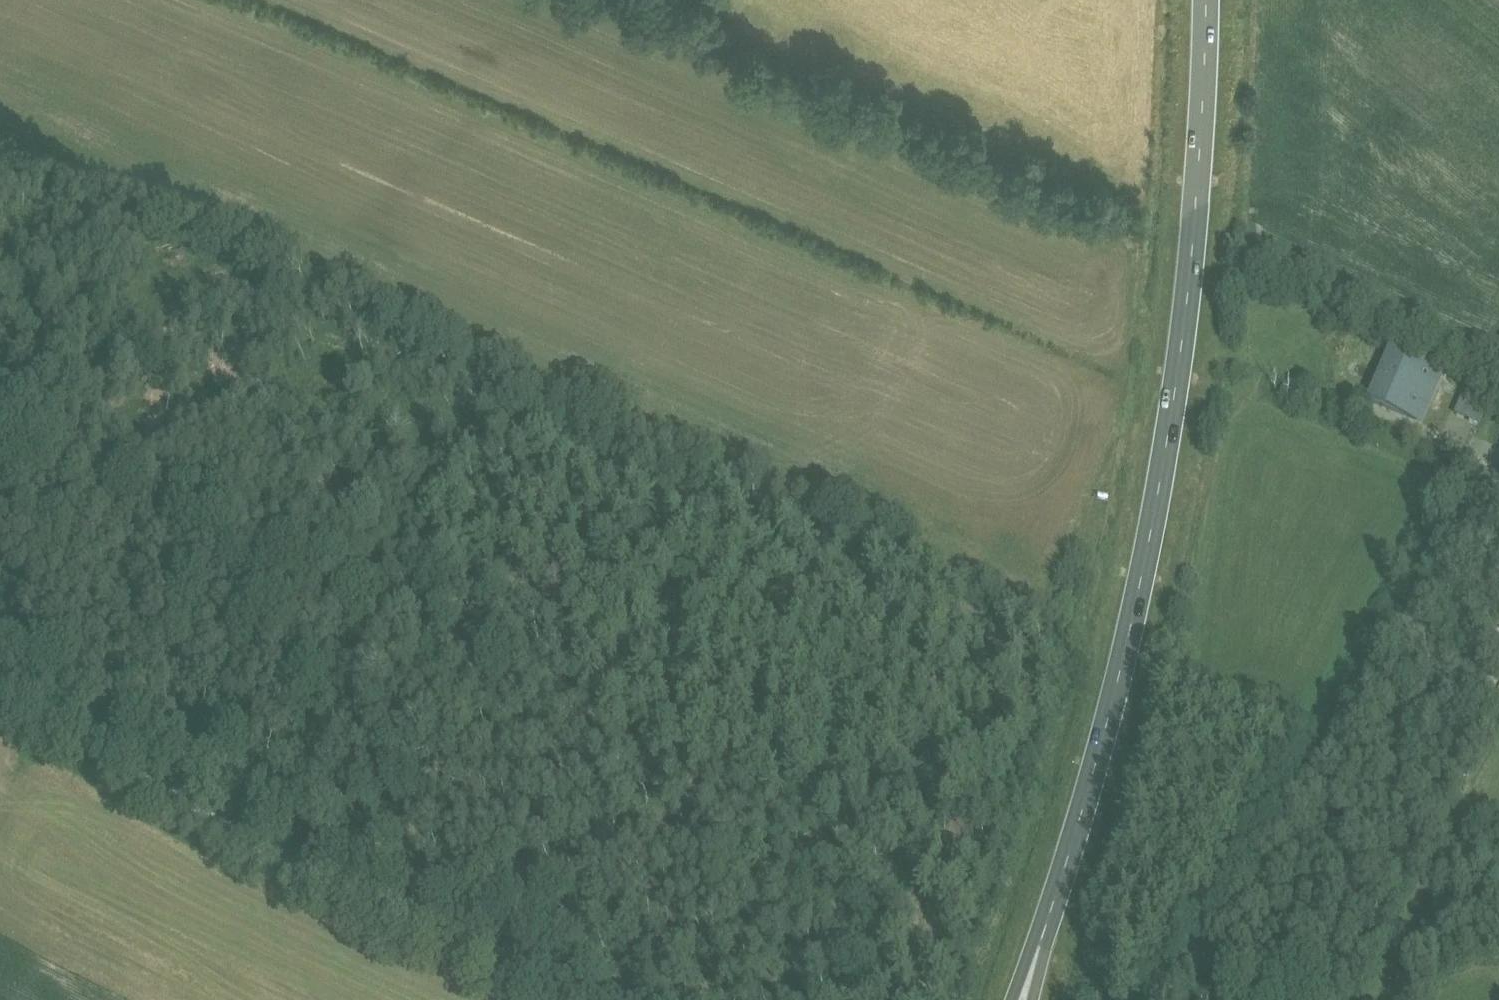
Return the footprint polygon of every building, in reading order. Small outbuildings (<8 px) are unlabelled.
[(1415,421),(1438,368),(1392,348),(1369,401),(1415,421)] [(1465,393),(1478,399),(1469,421),(1478,425),(1492,393),(1470,383),(1465,393)]
